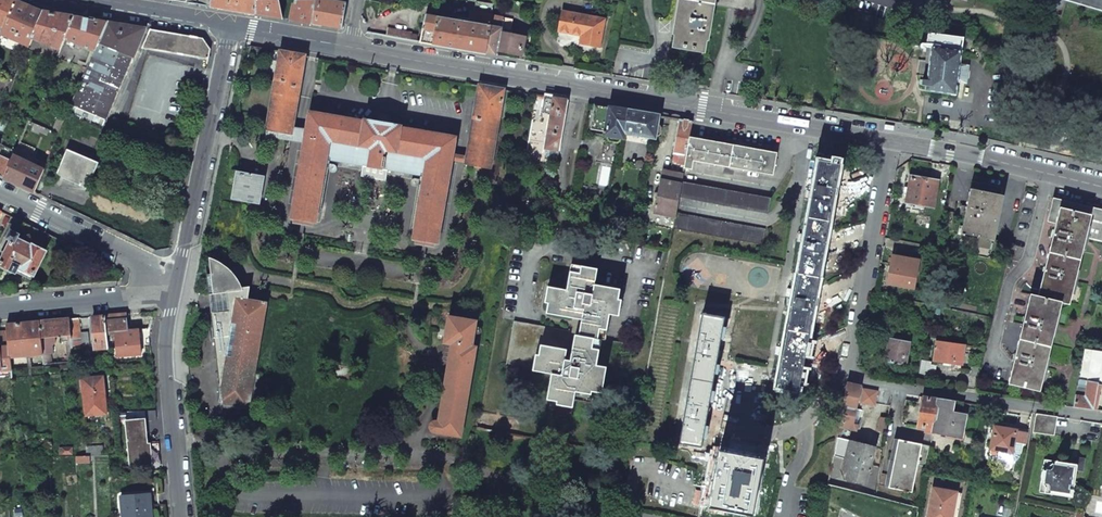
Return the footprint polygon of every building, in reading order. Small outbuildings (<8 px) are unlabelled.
[(0,37),(0,44),(25,55),(32,38),(44,12),(28,5),(16,0),(4,27),(0,37)] [(4,27),(16,0),(0,0),(0,26),(4,27)] [(211,7),(233,11),(256,15),(256,0),(211,0),(211,7)] [(283,20),(280,0),(256,0),(256,15),(262,16),(283,20)] [(315,0),(295,1),(291,21),(301,23),(311,25),(315,0)] [(315,0),(311,25),(327,27),(342,30),(347,4),(330,1),(324,0),(316,0),(315,0)] [(671,50),(676,51),(705,55),(715,6),(716,0),(679,0),(671,50)] [(715,6),(753,12),(755,0),(716,0),(715,6)] [(1101,12),(1101,0),(1063,0),(1101,12)] [(496,4),(486,2),(484,14),(493,16),(496,4)] [(67,16),(44,12),(32,38),(60,50),(65,38),(74,17),(67,16)] [(484,14),(470,12),(469,20),(468,23),(491,27),(493,17),(493,16),(484,14)] [(558,32),(581,36),(579,44),(599,47),(605,20),(562,12),(558,32)] [(437,18),(426,16),(420,42),(432,44),(437,18)] [(84,19),(74,17),(65,38),(95,51),(107,23),(84,19)] [(502,29),(504,18),(493,17),(491,27),(499,28),(502,29)] [(460,21),(437,18),(432,44),(459,50),(485,54),(491,27),(468,23),(469,20),(460,18),(460,21)] [(504,18),(502,29),(511,30),(511,28),(513,20),(504,18)] [(126,26),(107,23),(95,51),(71,106),(106,121),(109,114),(108,114),(132,59),(145,29),(126,26)] [(491,27),(485,54),(490,55),(496,56),(497,51),(520,56),(523,39),(509,37),(501,35),(501,31),(510,33),(511,30),(502,29),(499,28),(491,27)] [(403,31),(388,29),(387,37),(409,40),(410,34),(403,31)] [(203,39),(150,30),(143,48),(209,59),(211,50),(203,39)] [(959,64),(962,38),(927,33),(925,47),(931,48),(926,81),(922,80),(921,86),(925,86),(925,91),(955,95),(956,83),(959,64)] [(873,38),(862,36),(860,45),(868,46),(872,43),(873,38)] [(305,56),(281,52),(265,137),(287,139),(305,56)] [(959,64),(956,83),(966,84),(968,66),(959,64)] [(505,90),(480,86),(467,165),(491,169),(505,90)] [(568,102),(545,98),(543,113),(551,115),(546,149),(559,151),(568,102)] [(106,121),(71,106),(68,114),(76,117),(75,120),(102,131),(106,121)] [(623,138),(627,111),(599,107),(595,106),(591,130),(606,133),(606,135),(609,136),(608,139),(609,142),(617,144),(620,141),(620,138),(623,138)] [(624,133),(654,138),(655,136),(657,136),(660,135),(661,128),(660,126),(656,125),(658,117),(627,111),(623,138),(623,139),(624,133)] [(365,123),(310,113),(292,219),(295,220),(294,223),(311,226),(311,223),(315,223),(327,160),(365,167),(362,178),(385,182),(387,171),(424,178),(413,241),(417,242),(416,245),(433,248),(433,244),(437,245),(455,138),(400,129),(400,128),(365,122),(365,123)] [(676,147),(673,163),(685,165),(686,157),(689,141),(692,122),(683,121),(680,121),(676,144),(675,144),(675,147),(676,147)] [(700,143),(689,141),(686,157),(730,165),(729,167),(768,174),(771,156),(700,143)] [(57,176),(88,190),(99,163),(68,150),(57,176)] [(45,170),(15,156),(12,163),(5,178),(20,185),(35,193),(45,170)] [(839,160),(819,156),(776,386),(798,390),(833,199),(840,164),(839,164),(839,160)] [(2,158),(0,162),(0,176),(5,178),(12,163),(2,158)] [(663,172),(655,214),(676,218),(676,214),(679,198),(682,183),(683,175),(663,172)] [(263,179),(238,174),(233,199),(259,204),(263,179)] [(938,183),(911,179),(906,202),(934,207),(938,183)] [(978,183),(972,182),(965,214),(961,235),(977,238),(976,247),(990,250),(992,240),(1003,188),(978,183)] [(771,199),(682,183),(679,198),(768,214),(771,199)] [(1053,199),(1047,222),(1058,225),(1057,231),(1053,231),(1051,238),(1055,239),(1053,245),(1051,245),(1047,261),(1049,262),(1047,269),(1044,268),(1042,275),(1046,275),(1044,282),(1042,282),(1038,297),(1030,294),(1026,310),(1029,311),(1027,318),(1023,317),(1021,325),(1025,326),(1023,332),(1021,332),(1016,349),(1019,349),(1018,355),(1014,355),(1013,362),(1016,362),(1014,370),(1012,369),(1008,384),(1040,392),(1061,303),(1069,306),(1075,284),(1101,291),(1101,211),(1053,199)] [(765,230),(676,214),(676,218),(673,229),(762,245),(765,230)] [(12,231),(7,240),(12,242),(0,265),(0,266),(31,281),(45,252),(33,246),(32,247),(17,240),(20,235),(12,231)] [(917,261),(893,257),(889,284),(913,288),(917,261)] [(211,313),(221,395),(221,404),(249,408),(267,303),(263,302),(263,303),(248,301),(250,287),(243,289),(240,284),(234,275),(231,271),(224,265),(217,261),(209,258),(210,265),(214,295),(223,294),(224,297),(226,298),(228,312),(211,313)] [(567,371),(562,397),(589,402),(591,386),(617,391),(622,365),(612,363),(616,337),(620,338),(625,312),(631,313),(635,286),(610,282),(613,266),(586,261),(582,287),(566,284),(561,311),(597,317),(594,333),(590,332),(586,358),(580,357),(586,329),(529,319),(521,363),(567,371)] [(724,318),(702,314),(679,444),(688,445),(687,448),(700,450),(724,318)] [(127,315),(106,317),(107,333),(115,333),(118,358),(142,355),(141,348),(141,344),(140,344),(139,331),(129,331),(128,323),(127,315)] [(106,317),(94,318),(97,350),(109,349),(107,333),(106,317)] [(476,322),(449,317),(445,344),(451,345),(439,422),(435,422),(433,423),(431,426),(430,429),(430,430),(431,431),(434,432),(460,436),(476,348),(472,347),(476,322)] [(80,319),(70,320),(73,348),(82,347),(82,348),(90,347),(89,333),(81,334),(81,326),(80,319)] [(55,321),(41,323),(43,355),(44,364),(52,363),(50,347),(55,343),(55,338),(64,337),(65,339),(68,339),(69,345),(67,346),(68,362),(74,361),(73,348),(70,320),(55,321)] [(24,324),(8,326),(8,332),(9,347),(10,358),(43,355),(41,323),(24,324)] [(153,329),(139,331),(140,344),(141,344),(141,348),(151,347),(150,340),(153,329)] [(0,348),(9,347),(8,332),(0,332),(0,346),(0,348)] [(889,340),(885,362),(905,365),(909,344),(899,342),(889,340)] [(950,343),(936,341),(932,361),(961,365),(964,345),(950,343)] [(11,371),(10,358),(9,347),(0,348),(0,371),(11,371)] [(935,366),(921,364),(919,374),(933,376),(935,366)] [(84,379),(87,415),(107,414),(104,378),(84,379)] [(1078,381),(1074,407),(1094,410),(1096,397),(1098,384),(1078,381)] [(860,386),(847,384),(839,427),(857,430),(858,424),(853,423),(860,386)] [(869,389),(863,387),(860,401),(880,405),(882,392),(869,389)] [(921,406),(905,403),(903,425),(925,429),(924,432),(932,433),(938,400),(923,398),(921,406)] [(952,402),(938,400),(932,433),(960,437),(964,415),(957,414),(950,413),(952,402)] [(1060,417),(1039,413),(1035,432),(1057,435),(1059,426),(1060,417)] [(880,419),(878,432),(886,433),(888,420),(880,419)] [(136,422),(125,423),(130,466),(151,464),(146,421),(136,422)] [(1024,444),(1014,443),(1012,454),(1021,455),(1024,455),(1029,430),(1005,426),(1005,429),(1016,431),(1026,433),(1024,444)] [(1016,431),(1005,429),(999,428),(994,427),(990,450),(1000,452),(1012,454),(1014,443),(1024,444),(1026,433),(1016,431)] [(709,506),(752,514),(761,463),(762,463),(763,458),(749,455),(751,440),(735,437),(733,452),(718,449),(717,456),(718,456),(709,506)] [(834,456),(846,459),(850,442),(837,438),(834,456)] [(930,446),(894,439),(889,463),(884,488),(912,493),(918,467),(926,468),(930,446)] [(874,448),(850,442),(846,459),(843,471),(849,472),(846,480),(865,485),(868,471),(869,471),(870,470),(869,470),(874,448)] [(1012,454),(1000,452),(999,459),(1014,462),(1021,457),(1021,455),(1012,454)] [(90,463),(90,456),(82,456),(77,455),(77,464),(90,463)] [(1071,464),(1077,465),(1076,471),(1082,472),(1083,460),(1071,458),(1071,464)] [(1044,459),(1042,470),(1053,472),(1054,461),(1044,459)] [(1046,483),(1044,493),(1066,497),(1067,492),(1072,492),(1076,471),(1077,465),(1071,464),(1054,461),(1053,472),(1042,470),(1040,481),(1046,483)] [(933,488),(928,516),(951,516),(955,492),(933,488)] [(123,501),(124,516),(152,516),(151,499),(123,501)]
